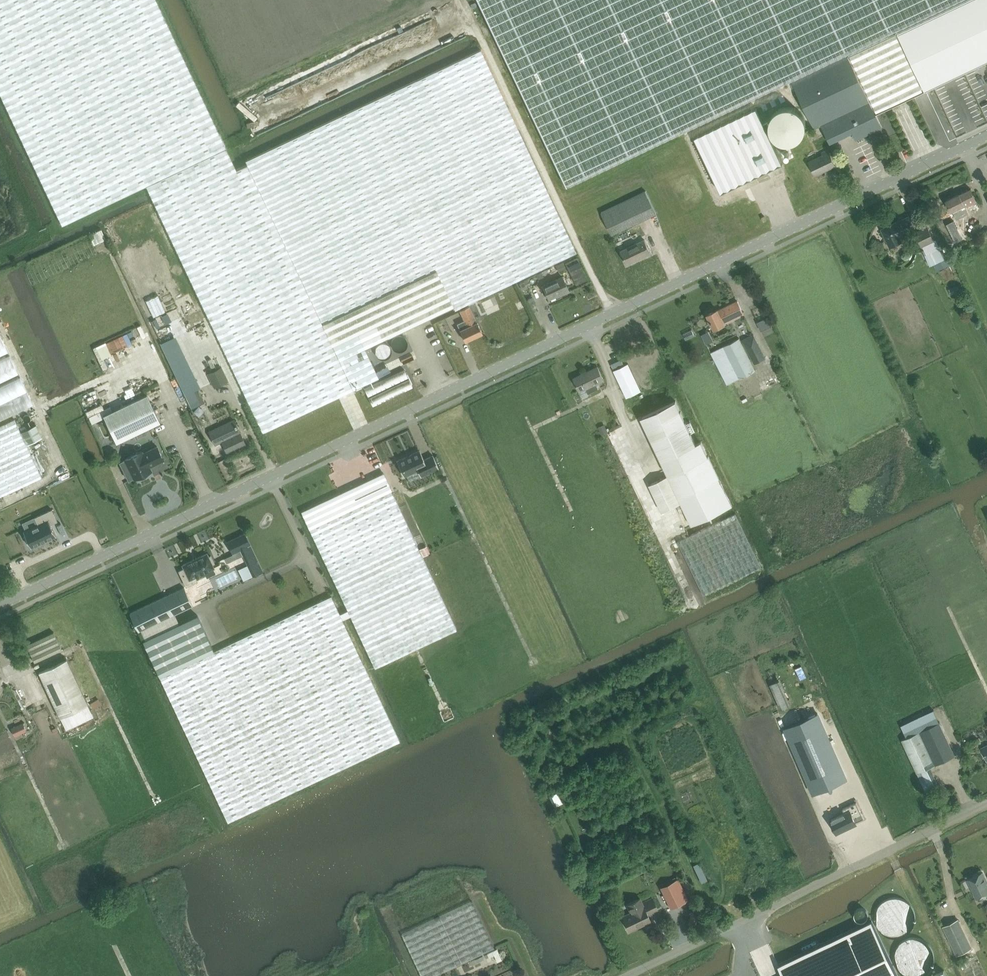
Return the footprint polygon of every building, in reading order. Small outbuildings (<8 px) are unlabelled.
[(62,225),(146,185),(263,432),(379,377),(365,348),(454,306),(455,310),(577,253),(481,50),(246,161),(247,164),(236,169),(156,0),(0,0),(0,93),(62,225)] [(656,214),(669,241),(677,237),(677,238),(751,203),(655,0),(471,0),(489,42),(495,39),(589,236),(602,229),(608,241),(614,238),(612,234),(656,214)] [(719,117),(766,94),(773,109),(798,97),(813,128),(821,125),(830,143),(852,133),(855,140),(882,127),(876,114),(848,55),(822,0),(664,0),(719,117)] [(876,114),(887,109),(932,87),(942,109),(978,91),(968,70),(981,64),(986,61),(986,0),(822,0),(848,55),(876,114)] [(747,125),(738,128),(742,142),(751,140),(747,125)] [(775,150),(770,152),(775,163),(780,161),(775,150)] [(835,165),(828,151),(822,153),(823,156),(809,162),(815,175),(835,165)] [(970,189),(959,194),(946,201),(951,212),(952,211),(953,214),(966,208),(965,207),(977,202),(970,189)] [(909,216),(889,226),(881,229),(890,247),(890,246),(901,240),(902,242),(900,237),(915,230),(909,216)] [(91,240),(103,235),(99,224),(87,229),(91,240)] [(922,246),(934,240),(928,227),(916,233),(922,246)] [(627,265),(651,254),(644,240),(621,251),(627,265)] [(905,283),(912,280),(910,274),(903,277),(905,283)] [(565,282),(562,277),(542,286),(549,300),(560,295),(561,296),(569,292),(565,282)] [(534,296),(540,310),(548,307),(542,293),(534,296)] [(724,323),(743,314),(737,301),(718,311),(717,310),(707,315),(714,329),(724,324),(724,323)] [(460,311),(464,320),(457,324),(465,341),(483,333),(477,322),(469,307),(460,311)] [(680,334),(690,331),(688,324),(678,327),(680,334)] [(710,353),(727,385),(738,379),(756,371),(739,339),(710,353)] [(758,344),(748,349),(754,362),(755,363),(766,358),(765,357),(758,344)] [(109,382),(139,370),(132,351),(80,371),(76,361),(70,364),(81,391),(108,380),(109,382)] [(614,371),(622,389),(627,397),(641,390),(637,382),(628,364),(614,371)] [(207,374),(214,388),(228,381),(221,367),(207,374)] [(580,392),(590,387),(592,391),(598,389),(596,384),(604,380),(598,367),(574,378),(580,392)] [(0,387),(0,417),(32,404),(21,378),(0,387)] [(190,393),(197,406),(204,403),(197,389),(190,393)] [(183,407),(187,405),(180,390),(175,392),(183,407)] [(147,395),(103,415),(116,443),(160,422),(147,395)] [(707,456),(700,442),(697,443),(696,441),(676,400),(641,417),(669,474),(707,456)] [(42,478),(15,420),(0,427),(0,498),(42,478)] [(234,420),(209,432),(215,445),(222,442),(227,454),(246,445),(234,420)] [(607,437),(610,444),(618,440),(613,427),(601,433),(603,438),(607,437)] [(164,460),(162,458),(157,446),(143,453),(142,451),(125,459),(134,479),(139,477),(141,479),(143,479),(145,478),(146,476),(147,473),(151,471),(149,467),(164,460)] [(419,450),(397,461),(404,476),(418,470),(420,476),(439,468),(433,455),(424,459),(419,450)] [(731,506),(710,462),(707,456),(669,474),(667,475),(647,485),(661,512),(674,506),(680,503),(691,525),(714,514),(718,512),(731,506)] [(433,584),(421,558),(411,537),(413,537),(391,490),(383,473),(301,511),(309,528),(331,575),(330,575),(352,622),(374,669),(419,648),(456,631),(433,584)] [(25,536),(23,537),(27,544),(28,543),(31,548),(32,547),(33,548),(40,545),(39,544),(56,535),(51,524),(57,521),(52,509),(34,517),(38,524),(23,531),(25,536)] [(762,567),(736,513),(677,541),(703,595),(762,567)] [(16,518),(11,520),(10,517),(0,521),(0,530),(8,552),(26,546),(16,518)] [(242,548),(255,575),(263,571),(245,533),(227,542),(232,553),(242,548)] [(424,542),(417,546),(422,554),(429,549),(424,542)] [(197,581),(195,577),(214,568),(212,564),(214,563),(211,556),(209,557),(207,553),(182,565),(184,568),(179,571),(186,586),(197,581)] [(236,566),(241,578),(251,573),(245,561),(236,566)] [(677,574),(688,597),(696,593),(685,570),(677,574)] [(898,601),(934,585),(932,581),(896,597),(898,601)] [(138,631),(192,605),(184,587),(130,613),(138,631)] [(400,741),(331,596),(159,677),(228,822),(400,741)] [(932,617),(935,624),(948,617),(945,610),(932,617)] [(159,677),(214,651),(197,615),(142,641),(159,677)] [(27,646),(35,663),(63,650),(54,633),(27,646)] [(67,660),(40,673),(61,718),(89,705),(67,660)] [(401,663),(391,667),(394,673),(404,668),(401,663)] [(800,682),(804,678),(796,670),(792,674),(800,682)] [(781,710),(791,705),(780,680),(770,684),(781,710)] [(63,724),(67,733),(96,722),(92,712),(63,724)] [(817,713),(785,727),(814,794),(846,780),(817,713)] [(420,714),(416,715),(421,732),(434,728),(432,720),(423,723),(420,714)] [(408,737),(417,733),(413,723),(407,725),(405,721),(402,722),(408,737)] [(15,725),(16,727),(12,729),(15,737),(27,732),(23,724),(22,723),(23,723),(22,722),(15,725)] [(905,738),(921,772),(929,768),(955,756),(939,723),(911,736),(905,738)] [(837,833),(857,823),(855,818),(862,814),(856,803),(843,809),(845,813),(831,820),(837,833)] [(986,893),(986,882),(982,873),(968,880),(976,898),(986,893)] [(685,902),(674,881),(660,888),(670,909),(685,902)] [(627,905),(631,913),(623,917),(629,931),(651,921),(647,914),(657,909),(652,898),(642,903),(640,898),(627,905)] [(687,900),(676,908),(681,914),(692,907),(687,900)] [(494,948),(472,901),(402,933),(421,975),(435,975),(494,948)] [(698,913),(692,912),(689,925),(695,926),(698,913)] [(971,948),(958,920),(943,927),(956,955),(971,948)] [(871,921),(778,965),(784,975),(898,975),(871,921)]
